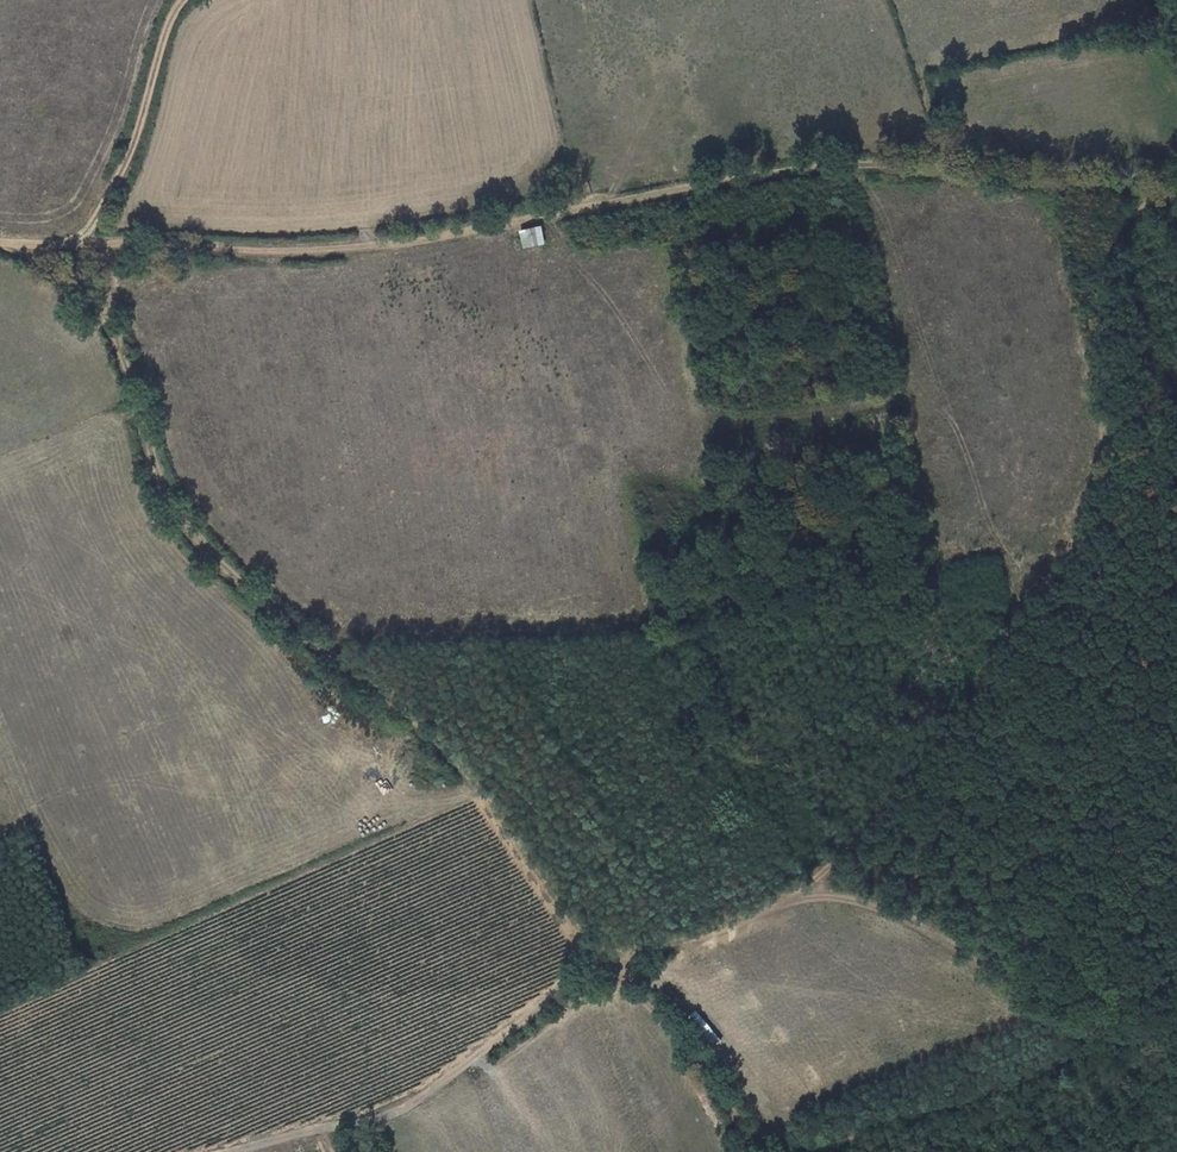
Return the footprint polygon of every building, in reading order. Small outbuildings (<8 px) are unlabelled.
[(545,246),(545,231),(525,231),(525,246),(545,246)] [(697,1011),(688,1018),(711,1047),(720,1039),(697,1011)]
